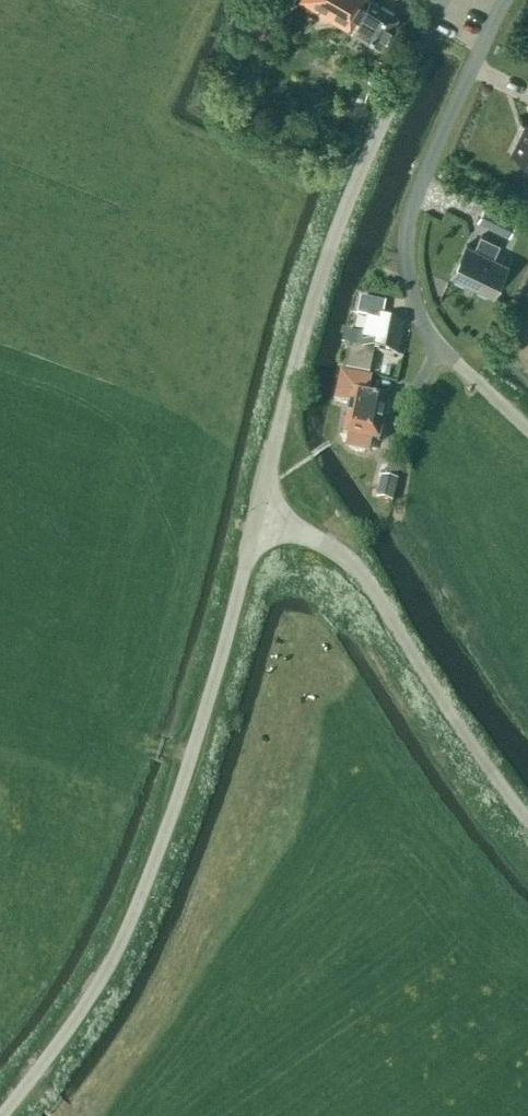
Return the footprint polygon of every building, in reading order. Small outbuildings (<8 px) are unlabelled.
[(350,31),(350,30),(380,48),(399,16),(371,0),(302,0),(301,2),(350,31)] [(512,152),(527,159),(527,118),(512,152)] [(510,237),(518,220),(486,205),(478,222),(510,237)] [(475,249),(466,245),(452,275),(493,295),(508,265),(493,258),(499,245),(481,236),(475,249)] [(346,369),(369,374),(374,351),(397,355),(403,324),(382,320),(385,302),(361,297),(357,315),(368,318),(365,334),(360,333),(358,347),(350,345),(346,369)] [(371,440),(379,442),(389,395),(369,391),(372,377),(341,371),(335,400),(349,403),(343,433),(355,435),(353,447),(369,451),(371,440)] [(381,476),(377,498),(394,502),(398,479),(381,476)]
